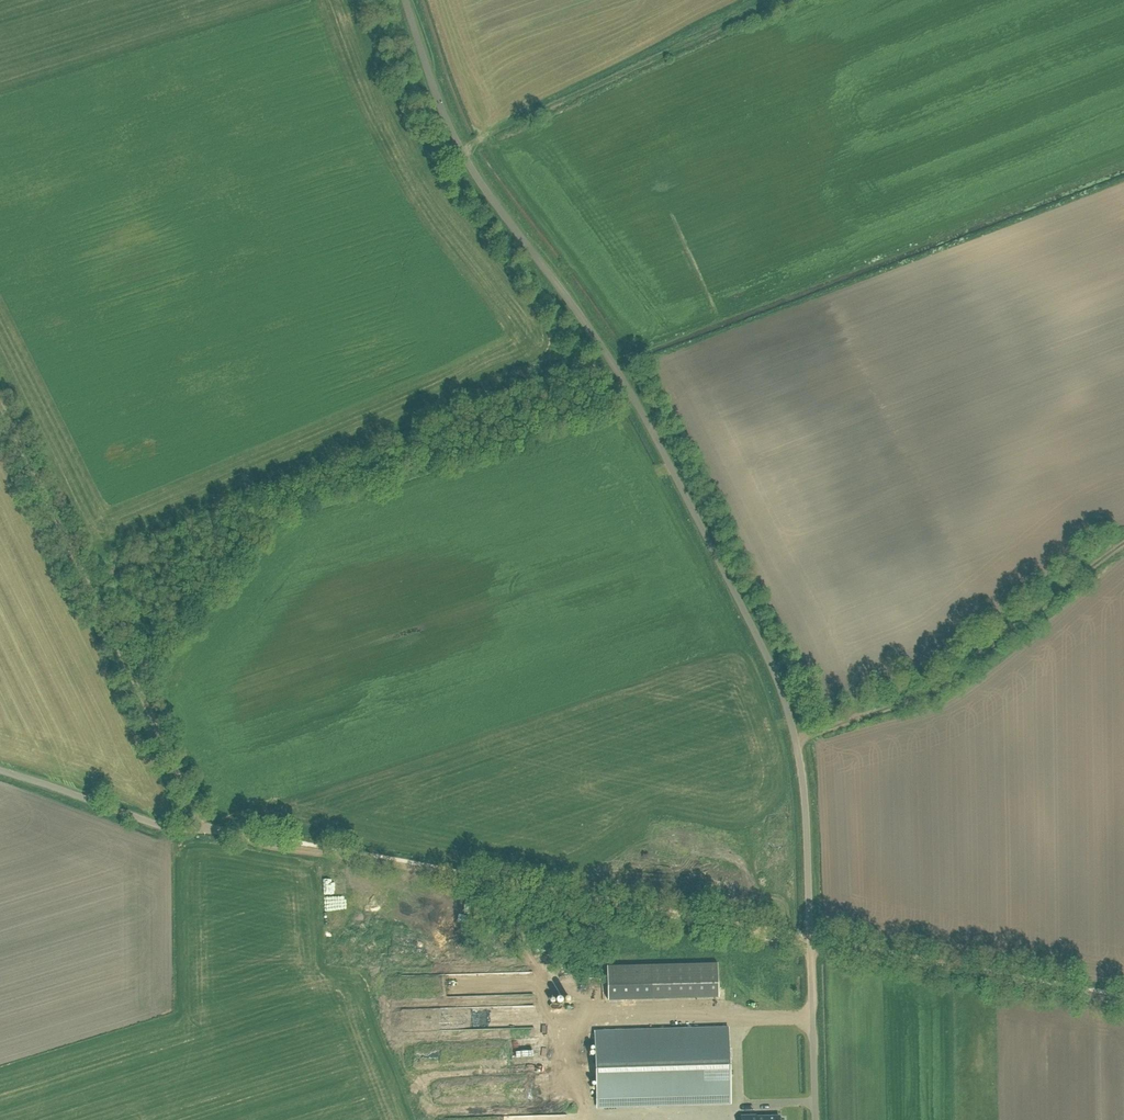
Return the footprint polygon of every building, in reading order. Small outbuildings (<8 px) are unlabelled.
[(607,966),(608,1000),(718,997),(718,963),(607,966)] [(730,1102),(729,1048),(727,1048),(727,1043),(728,1042),(728,1028),(719,1028),(719,1030),(595,1033),(597,1106),(730,1102)] [(532,1076),(548,1075),(547,1067),(531,1068),(532,1076)] [(715,1119),(718,1119),(727,1119),(726,1110),(715,1111),(715,1119)]
